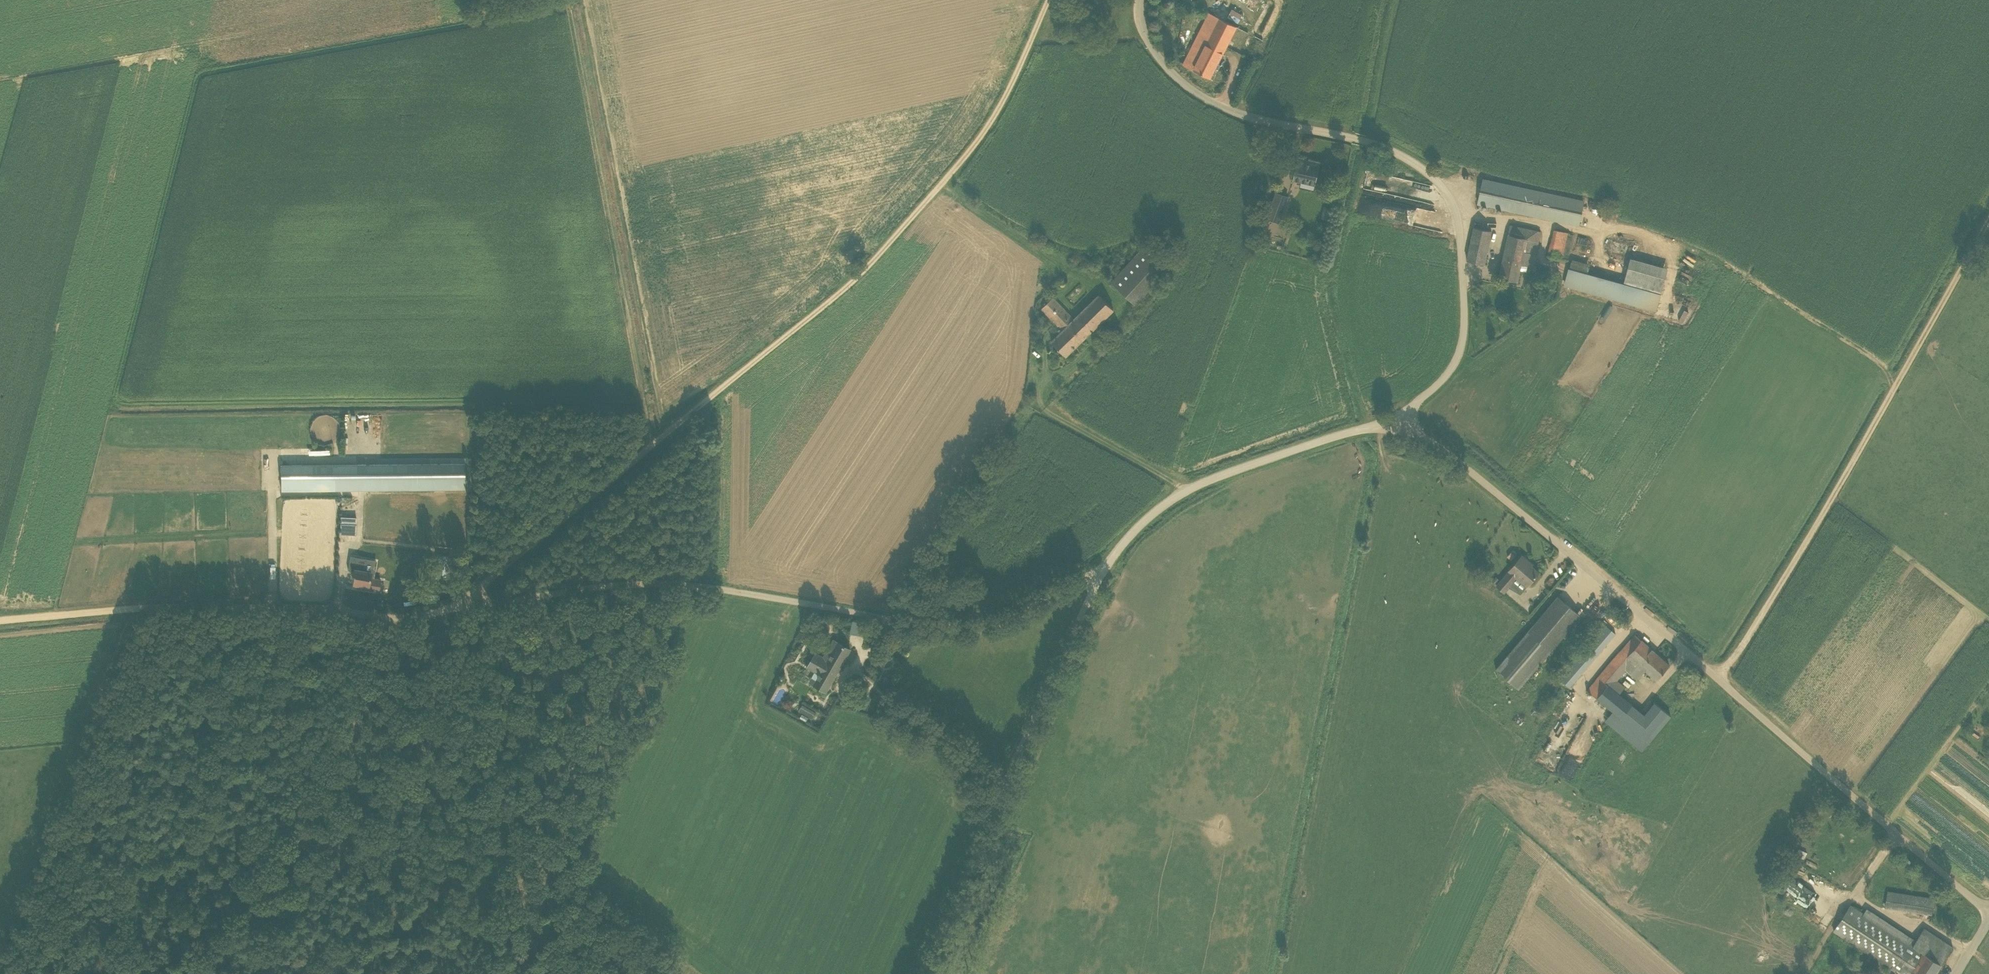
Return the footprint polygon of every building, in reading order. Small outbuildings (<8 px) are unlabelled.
[(1232,8),(1227,19),(1238,24),(1243,14),(1232,8)] [(1209,12),(1193,44),(1203,49),(1193,69),(1211,78),(1237,26),(1209,12)] [(1320,165),(1311,163),(1298,160),(1293,180),(1315,185),(1320,165)] [(1366,173),(1361,193),(1417,206),(1418,200),(1433,204),(1436,189),(1366,173)] [(1579,225),(1584,201),(1483,179),(1478,203),(1579,225)] [(1289,196),(1276,191),(1266,218),(1280,223),(1289,196)] [(1541,232),(1510,225),(1499,277),(1518,282),(1522,264),(1533,267),(1541,232)] [(1474,227),(1467,260),(1485,264),(1492,230),(1474,227)] [(1548,255),(1568,259),(1573,233),(1553,229),(1548,255)] [(1111,282),(1127,296),(1136,304),(1171,265),(1147,243),(1111,282)] [(1611,253),(1627,255),(1629,245),(1613,243),(1611,253)] [(1573,259),(1565,286),(1656,311),(1661,294),(1660,293),(1667,268),(1631,258),(1624,283),(1587,273),(1590,264),(1573,259)] [(1065,329),(1052,342),(1066,356),(1114,309),(1100,295),(1074,320),(1053,298),(1042,308),(1059,325),(1060,324),(1065,329)] [(465,464),(441,464),(281,465),(281,489),(441,488),(465,488),(465,464)] [(1511,552),(1507,556),(1511,560),(1515,555),(1511,552)] [(1504,593),(1513,582),(1517,577),(1528,586),(1539,572),(1527,562),(1529,560),(1522,555),(1510,570),(1496,586),(1504,593)] [(357,558),(356,561),(350,560),(348,570),(354,571),(353,577),(355,577),(354,583),(361,584),(360,588),(379,591),(381,578),(371,576),(371,572),(364,570),(366,559),(357,558)] [(1581,616),(1558,596),(1496,669),(1519,689),(1581,616)] [(852,621),(852,633),(866,634),(867,621),(852,621)] [(1600,651),(1616,632),(1604,622),(1588,641),(1600,651)] [(1587,690),(1621,718),(1632,704),(1619,693),(1625,687),(1617,680),(1626,669),(1637,679),(1646,670),(1656,679),(1669,665),(1635,634),(1613,658),(1587,690)] [(820,674),(814,684),(827,691),(851,649),(834,640),(824,657),(816,653),(808,667),(820,674)] [(800,712),(813,719),(817,712),(803,705),(800,712)] [(1887,892),(1886,908),(1935,911),(1936,895),(1887,892)] [(1892,969),(1895,971),(1894,973),(1935,973),(1953,946),(1925,927),(1916,940),(1913,945),(1864,912),(1851,904),(1833,931),(1892,969)]
